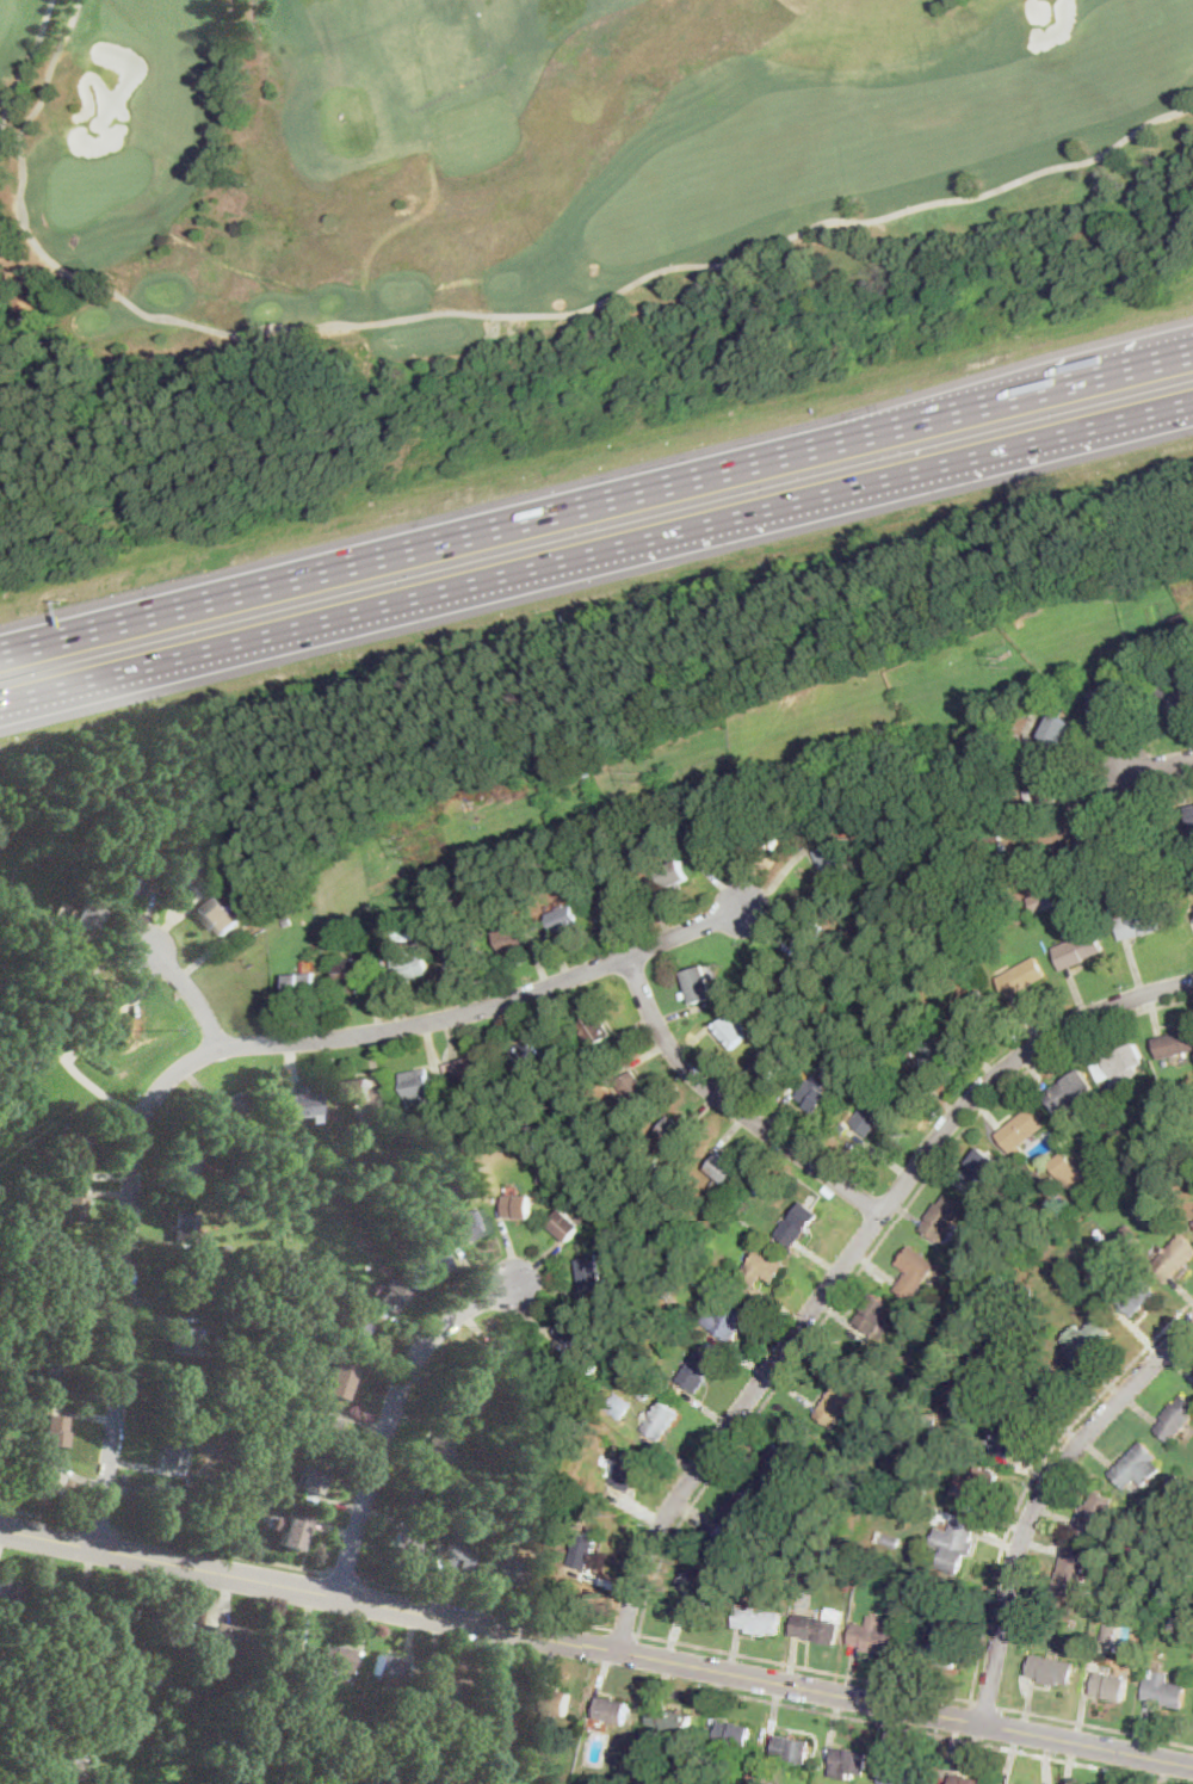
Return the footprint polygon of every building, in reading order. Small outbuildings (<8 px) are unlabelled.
[(1025,625),(1018,629),(1015,622),(1021,619),(1025,625)] [(1150,697),(1143,698),(1142,690),(1149,689),(1150,697)] [(1067,737),(1062,747),(1056,743),(1055,746),(1052,749),(1040,742),(1051,722),(1052,721),(1056,714),(1074,723),(1069,733),(1067,737)] [(663,828),(650,834),(647,827),(661,821),(663,828)] [(783,831),(775,853),(749,845),(756,822),(783,831)] [(138,825),(136,837),(129,835),(130,823),(138,825)] [(1003,840),(988,842),(987,831),(1002,829),(1003,840)] [(1177,841),(1167,844),(1164,833),(1175,831),(1177,841)] [(527,853),(518,857),(514,846),(524,842),(527,853)] [(198,851),(194,857),(185,851),(190,845),(198,851)] [(469,859),(460,863),(458,854),(466,851),(469,859)] [(681,883),(676,885),(667,889),(665,884),(660,885),(655,872),(686,860),(692,879),(681,883)] [(1160,884),(1152,885),(1151,876),(1158,876),(1160,884)] [(1059,905),(1036,914),(1028,897),(1052,888),(1059,905)] [(452,899),(444,902),(440,894),(449,890),(452,899)] [(220,897),(228,906),(233,902),(239,908),(233,913),(241,921),(225,937),(217,928),(216,930),(209,922),(202,914),(220,897)] [(99,922),(93,932),(74,921),(87,899),(107,909),(99,922)] [(415,905),(408,908),(406,902),(413,899),(415,905)] [(556,934),(548,914),(575,902),(583,924),(556,934)] [(1131,940),(1124,943),(1118,919),(1162,907),(1168,931),(1131,940)] [(36,927),(21,924),(24,915),(37,919),(36,927)] [(507,926),(509,931),(520,926),(528,945),(506,955),(496,931),(507,926)] [(1064,968),(1063,969),(1055,946),(1098,930),(1106,951),(1064,968)] [(414,947),(415,955),(425,953),(428,974),(419,975),(420,980),(398,983),(394,961),(406,957),(403,950),(414,947)] [(1026,988),(1009,998),(999,977),(1037,957),(1047,977),(1026,988)] [(356,988),(344,989),(340,963),(366,959),(370,986),(356,988)] [(716,999),(694,1005),(684,971),(706,965),(716,999)] [(303,994),(290,996),(288,976),(314,973),(316,993),(303,994)] [(784,1005),(777,1007),(774,1001),(781,999),(784,1005)] [(82,1018),(78,1023),(72,1016),(76,1011),(82,1018)] [(601,1043),(595,1048),(580,1025),(599,1013),(614,1035),(601,1043)] [(749,1036),(734,1050),(716,1029),(725,1020),(731,1014),(749,1036)] [(816,1027),(809,1036),(802,1029),(809,1020),(816,1027)] [(1155,1038),(1192,1028),(1192,1053),(1161,1061),(1155,1038)] [(952,1048),(926,1076),(910,1061),(911,1060),(905,1053),(911,1047),(917,1053),(935,1033),(952,1048)] [(545,1058),(518,1067),(513,1048),(539,1039),(545,1058)] [(1139,1076),(1135,1079),(1117,1086),(1113,1078),(1102,1082),(1095,1063),(1104,1060),(1102,1056),(1138,1042),(1146,1064),(1136,1068),(1139,1076)] [(488,1054),(496,1082),(480,1087),(477,1079),(469,1081),(466,1075),(463,1061),(488,1054)] [(11,1092),(0,1091),(0,1061),(10,1062),(8,1075),(12,1075),(11,1081),(11,1092)] [(466,1075),(450,1081),(446,1063),(463,1061),(466,1075)] [(428,1067),(435,1100),(425,1103),(424,1098),(415,1100),(414,1098),(409,1099),(412,1109),(403,1110),(401,1099),(407,1098),(402,1073),(428,1067)] [(651,1092),(633,1105),(617,1082),(635,1069),(651,1092)] [(1093,1091),(1057,1113),(1044,1094),(1084,1069),(1096,1088),(1093,1091)] [(376,1095),(378,1110),(366,1111),(365,1103),(352,1104),(348,1081),(373,1078),(376,1095)] [(799,1081),(792,1092),(786,1087),(793,1078),(799,1081)] [(833,1095),(820,1113),(799,1097),(812,1079),(833,1095)] [(240,1113),(222,1119),(215,1098),(242,1088),(249,1110),(240,1113)] [(1168,1107),(1162,1110),(1155,1092),(1161,1089),(1168,1107)] [(310,1116),(291,1118),(289,1094),(319,1092),(320,1116),(310,1116)] [(891,1107),(876,1130),(871,1136),(845,1117),(849,1111),(857,1117),(873,1094),(891,1107)] [(470,1107),(457,1109),(456,1103),(469,1100),(470,1107)] [(1018,1149),(1012,1154),(997,1134),(1014,1122),(1034,1106),(1049,1125),(1018,1149)] [(518,1122),(511,1123),(508,1115),(515,1112),(518,1122)] [(205,1122),(197,1125),(192,1117),(200,1113),(205,1122)] [(691,1131),(678,1148),(659,1131),(672,1116),(691,1131)] [(848,1128),(845,1134),(839,1130),(842,1124),(848,1128)] [(1000,1161),(979,1189),(962,1175),(968,1167),(982,1148),(1000,1161)] [(1149,1156),(1143,1161),(1139,1155),(1145,1152),(1149,1156)] [(742,1168),(730,1186),(707,1169),(719,1153),(742,1168)] [(1084,1177),(1069,1189),(1051,1165),(1067,1153),(1084,1177)] [(551,1166),(550,1183),(540,1183),(542,1165),(551,1166)] [(222,1184),(221,1193),(211,1193),(211,1184),(222,1184)] [(948,1196),(966,1208),(940,1245),(921,1231),(929,1220),(925,1217),(937,1200),(941,1205),(948,1196)] [(532,1197),(531,1217),(505,1217),(506,1197),(532,1197)] [(796,1252),(777,1237),(804,1200),(823,1215),(796,1252)] [(13,1218),(0,1218),(0,1202),(13,1203),(13,1218)] [(419,1229),(413,1231),(404,1212),(416,1208),(418,1212),(414,1215),(419,1229)] [(492,1230),(460,1245),(450,1222),(481,1209),(492,1230)] [(583,1228),(569,1242),(549,1224),(562,1209),(583,1228)] [(196,1240),(196,1242),(174,1241),(175,1212),(197,1214),(196,1240)] [(1065,1223),(1057,1230),(1049,1218),(1057,1212),(1065,1223)] [(1155,1221),(1148,1228),(1139,1218),(1146,1212),(1155,1221)] [(395,1227),(392,1233),(379,1227),(382,1221),(395,1227)] [(1137,1237),(1125,1247),(1117,1236),(1129,1227),(1137,1237)] [(633,1235),(624,1240),(622,1234),(630,1229),(633,1235)] [(1108,1240),(1101,1245),(1095,1236),(1101,1231),(1108,1240)] [(280,1243),(265,1243),(265,1234),(280,1234),(280,1243)] [(1185,1235),(1192,1244),(1192,1264),(1189,1267),(1187,1270),(1185,1272),(1182,1268),(1167,1285),(1151,1270),(1185,1235)] [(1007,1246),(1000,1257),(993,1252),(1000,1241),(1007,1246)] [(787,1268),(774,1286),(765,1279),(752,1296),(733,1282),(740,1271),(742,1273),(761,1248),(787,1268)] [(926,1285),(914,1303),(897,1291),(908,1273),(898,1267),(911,1248),(939,1266),(926,1285)] [(450,1267),(426,1280),(416,1263),(422,1258),(439,1249),(450,1267)] [(605,1286),(585,1290),(580,1259),(601,1257),(605,1286)] [(229,1259),(229,1268),(221,1268),(221,1259),(229,1259)] [(307,1292),(297,1294),(296,1276),(305,1274),(307,1292)] [(408,1296),(392,1313),(377,1298),(385,1289),(383,1286),(390,1278),(408,1296)] [(1143,1310),(1133,1320),(1118,1303),(1144,1279),(1160,1295),(1143,1310)] [(1036,1294),(1027,1302),(1022,1296),(1031,1288),(1036,1294)] [(342,1295),(339,1301),(332,1297),(335,1290),(342,1295)] [(669,1301),(663,1298),(667,1292),(673,1296),(669,1301)] [(896,1309),(874,1338),(855,1325),(877,1295),(896,1309)] [(749,1315),(730,1345),(711,1332),(730,1302),(749,1315)] [(984,1319),(978,1326),(969,1317),(975,1311),(984,1319)] [(1099,1356),(1094,1360),(1092,1357),(1082,1366),(1067,1352),(1071,1347),(1098,1320),(1113,1335),(1105,1344),(1108,1346),(1099,1356)] [(23,1333),(21,1341),(14,1340),(16,1332),(23,1333)] [(247,1353),(240,1366),(227,1360),(234,1346),(247,1353)] [(599,1369),(594,1375),(577,1359),(583,1353),(599,1369)] [(706,1387),(698,1397),(678,1382),(699,1353),(716,1365),(706,1379),(710,1382),(706,1387)] [(358,1371),(350,1399),(326,1390),(335,1360),(359,1368),(358,1371)] [(23,1369),(23,1381),(12,1381),(12,1369),(23,1369)] [(864,1390),(834,1431),(815,1418),(816,1415),(845,1377),(864,1390)] [(655,1394),(645,1405),(636,1397),(645,1385),(655,1394)] [(291,1393),(289,1402),(279,1400),(283,1389),(291,1393)] [(302,1401),(295,1399),(296,1391),(304,1394),(302,1401)] [(622,1420),(620,1422),(605,1410),(617,1394),(632,1406),(622,1420)] [(1185,1397),(1192,1404),(1192,1422),(1174,1446),(1172,1444),(1157,1432),(1166,1422),(1162,1420),(1174,1403),(1177,1406),(1185,1397)] [(680,1415),(662,1444),(645,1432),(647,1430),(663,1405),(680,1415)] [(593,1420),(587,1425),(580,1416),(586,1412),(593,1420)] [(342,1420),(334,1446),(309,1438),(317,1413),(342,1420)] [(69,1416),(68,1431),(69,1431),(67,1447),(43,1445),(45,1428),(48,1430),(49,1414),(69,1416)] [(450,1419),(447,1425),(440,1422),(443,1416),(450,1419)] [(938,1420),(934,1427),(927,1424),(929,1420),(931,1416),(938,1420)] [(188,1436),(186,1450),(184,1468),(159,1465),(162,1444),(166,1445),(167,1433),(188,1436)] [(277,1436),(276,1442),(267,1439),(268,1433),(277,1436)] [(1164,1473),(1146,1489),(1138,1481),(1126,1493),(1109,1475),(1143,1444),(1160,1461),(1156,1463),(1164,1473)] [(611,1482),(631,1494),(650,1463),(630,1450),(611,1482)] [(329,1471),(321,1494),(299,1488),(307,1464),(329,1471)] [(209,1468),(208,1476),(200,1475),(202,1468),(209,1468)] [(1001,1477),(993,1496),(987,1510),(953,1495),(962,1475),(973,1481),(979,1468),(1001,1477)] [(455,1476),(453,1483),(445,1483),(446,1475),(455,1476)] [(1185,1487),(1179,1494),(1169,1486),(1176,1479),(1185,1487)] [(848,1494),(840,1504),(833,1498),(841,1488),(848,1494)] [(512,1493),(509,1505),(495,1502),(497,1490),(512,1493)] [(928,1493),(926,1502),(917,1500),(921,1490),(928,1493)] [(1117,1504),(1107,1520),(1100,1535),(1105,1537),(1100,1545),(1074,1531),(1087,1505),(1090,1507),(1098,1493),(1117,1504)] [(413,1506),(412,1511),(400,1507),(401,1502),(413,1506)] [(981,1520),(963,1512),(966,1505),(968,1505),(984,1512),(981,1520)] [(314,1519),(311,1527),(303,1551),(279,1543),(289,1517),(298,1520),(301,1514),(314,1519)] [(429,1521),(428,1530),(421,1530),(422,1520),(429,1521)] [(977,1531),(975,1539),(973,1543),(977,1544),(973,1557),(971,1556),(970,1560),(968,1558),(962,1576),(940,1569),(946,1551),(938,1549),(944,1533),(950,1536),(954,1524),(977,1531)] [(735,1538),(727,1550),(715,1541),(722,1530),(735,1538)] [(790,1533),(785,1541),(779,1537),(784,1530),(790,1533)] [(601,1539),(589,1572),(569,1563),(582,1531),(601,1539)] [(421,1539),(416,1558),(390,1552),(395,1532),(421,1539)] [(900,1547),(898,1550),(883,1545),(886,1537),(902,1542),(900,1547)] [(470,1549),(465,1572),(440,1567),(446,1544),(470,1549)] [(1083,1584),(1078,1600),(1055,1593),(1068,1550),(1092,1558),(1083,1584)] [(823,1558),(816,1561),(814,1555),(821,1551),(823,1558)] [(525,1562),(520,1584),(493,1578),(497,1556),(525,1562)] [(724,1600),(703,1616),(680,1584),(701,1568),(724,1600)] [(780,1616),(775,1641),(747,1635),(748,1631),(735,1629),(738,1607),(780,1616)] [(845,1615),(840,1636),(839,1648),(816,1643),(816,1642),(796,1638),(799,1622),(801,1616),(822,1619),(822,1622),(827,1623),(829,1611),(845,1615)] [(1080,1623),(1077,1631),(1069,1629),(1071,1621),(1080,1623)] [(245,1648),(243,1653),(210,1646),(216,1622),(248,1629),(245,1648)] [(897,1635),(894,1654),(848,1646),(852,1624),(897,1632),(897,1635)] [(1119,1629),(1115,1644),(1101,1642),(1105,1626),(1119,1629)] [(1164,1629),(1163,1637),(1155,1635),(1157,1628),(1164,1629)] [(95,1634),(94,1642),(87,1641),(88,1632),(95,1634)] [(962,1650),(957,1671),(926,1663),(931,1641),(963,1648),(962,1650)] [(204,1674),(194,1672),(200,1646),(210,1647),(204,1674)] [(335,1646),(356,1649),(352,1674),(320,1668),(324,1648),(334,1649),(335,1646)] [(401,1659),(396,1678),(373,1673),(378,1654),(401,1659)] [(1077,1665),(1073,1686),(1062,1684),(1061,1690),(1040,1686),(1041,1681),(1028,1679),(1033,1656),(1077,1665)] [(130,1660),(128,1674),(118,1673),(122,1658),(130,1660)] [(1187,1686),(1183,1711),(1161,1708),(1162,1704),(1142,1700),(1146,1671),(1170,1674),(1169,1683),(1187,1686)] [(1130,1681),(1124,1704),(1092,1696),(1096,1673),(1130,1681)] [(469,1680),(465,1704),(452,1702),(451,1706),(446,1705),(447,1699),(433,1697),(438,1674),(469,1680)] [(161,1679),(159,1687),(147,1684),(149,1675),(161,1679)] [(515,1699),(515,1704),(507,1702),(506,1705),(499,1704),(499,1700),(488,1698),(493,1677),(519,1683),(515,1699)] [(246,1691),(243,1702),(234,1698),(237,1689),(246,1691)] [(299,1691),(297,1699),(291,1698),(293,1689),(299,1691)] [(569,1712),(568,1718),(557,1716),(557,1712),(544,1711),(548,1689),(571,1692),(569,1712)] [(628,1724),(626,1727),(596,1721),(601,1699),(631,1705),(628,1724)] [(692,1718),(686,1739),(647,1728),(651,1708),(692,1718)] [(61,1714),(57,1723),(49,1720),(52,1710),(61,1714)] [(347,1712),(346,1720),(336,1717),(339,1710),(347,1712)] [(384,1714),(382,1729),(373,1728),(376,1712),(384,1714)] [(753,1730),(749,1753),(716,1747),(721,1723),(753,1730)] [(319,1731),(317,1737),(309,1735),(310,1729),(319,1731)] [(811,1743),(808,1765),(773,1760),(777,1737),(811,1743)] [(490,1742),(490,1754),(476,1753),(476,1741),(490,1742)] [(869,1765),(866,1777),(848,1773),(846,1782),(832,1778),(833,1772),(836,1749),(871,1757),(869,1765)] [(552,1758),(550,1768),(542,1766),(544,1755),(552,1758)] [(400,1783),(399,1783),(366,1783),(369,1776),(377,1778),(378,1774),(384,1776),(383,1779),(400,1783)] [(678,1777),(677,1783),(665,1783),(666,1774),(678,1777)] [(988,1782),(987,1783),(954,1783),(956,1776),(988,1782)]
